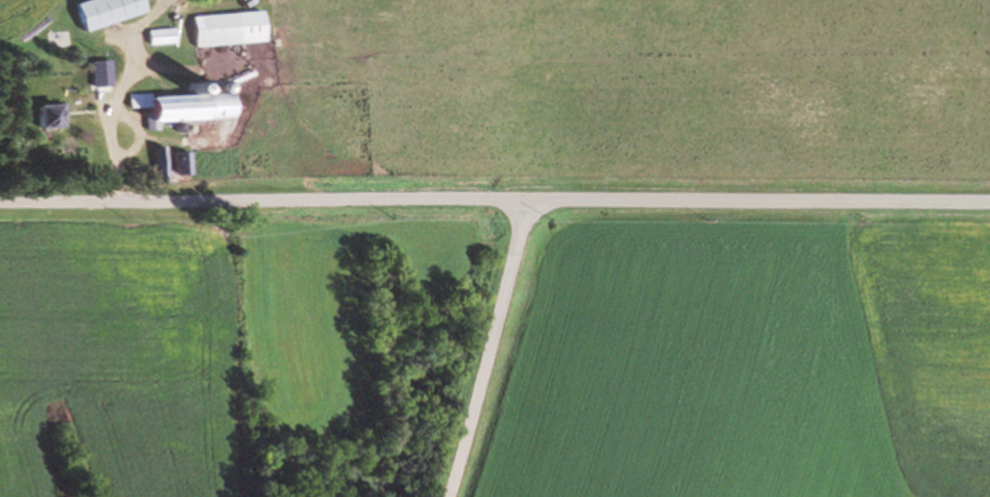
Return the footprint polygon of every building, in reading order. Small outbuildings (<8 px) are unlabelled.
[(73,3),(82,0),(139,0),(142,9),(82,30),(73,3)] [(191,15),(260,9),(263,38),(194,45),(191,15)] [(146,27),(173,25),(173,40),(147,42),(146,27)] [(106,66),(107,81),(92,82),(91,67),(106,66)] [(128,92),(149,91),(150,100),(227,98),(227,115),(197,116),(197,121),(145,123),(145,107),(129,107),(128,92)] [(64,102),(64,119),(60,119),(60,126),(36,127),(35,106),(42,106),(42,103),(64,102)] [(162,144),(165,182),(150,183),(148,145),(162,144)] [(188,149),(190,173),(174,174),(172,151),(188,149)]
